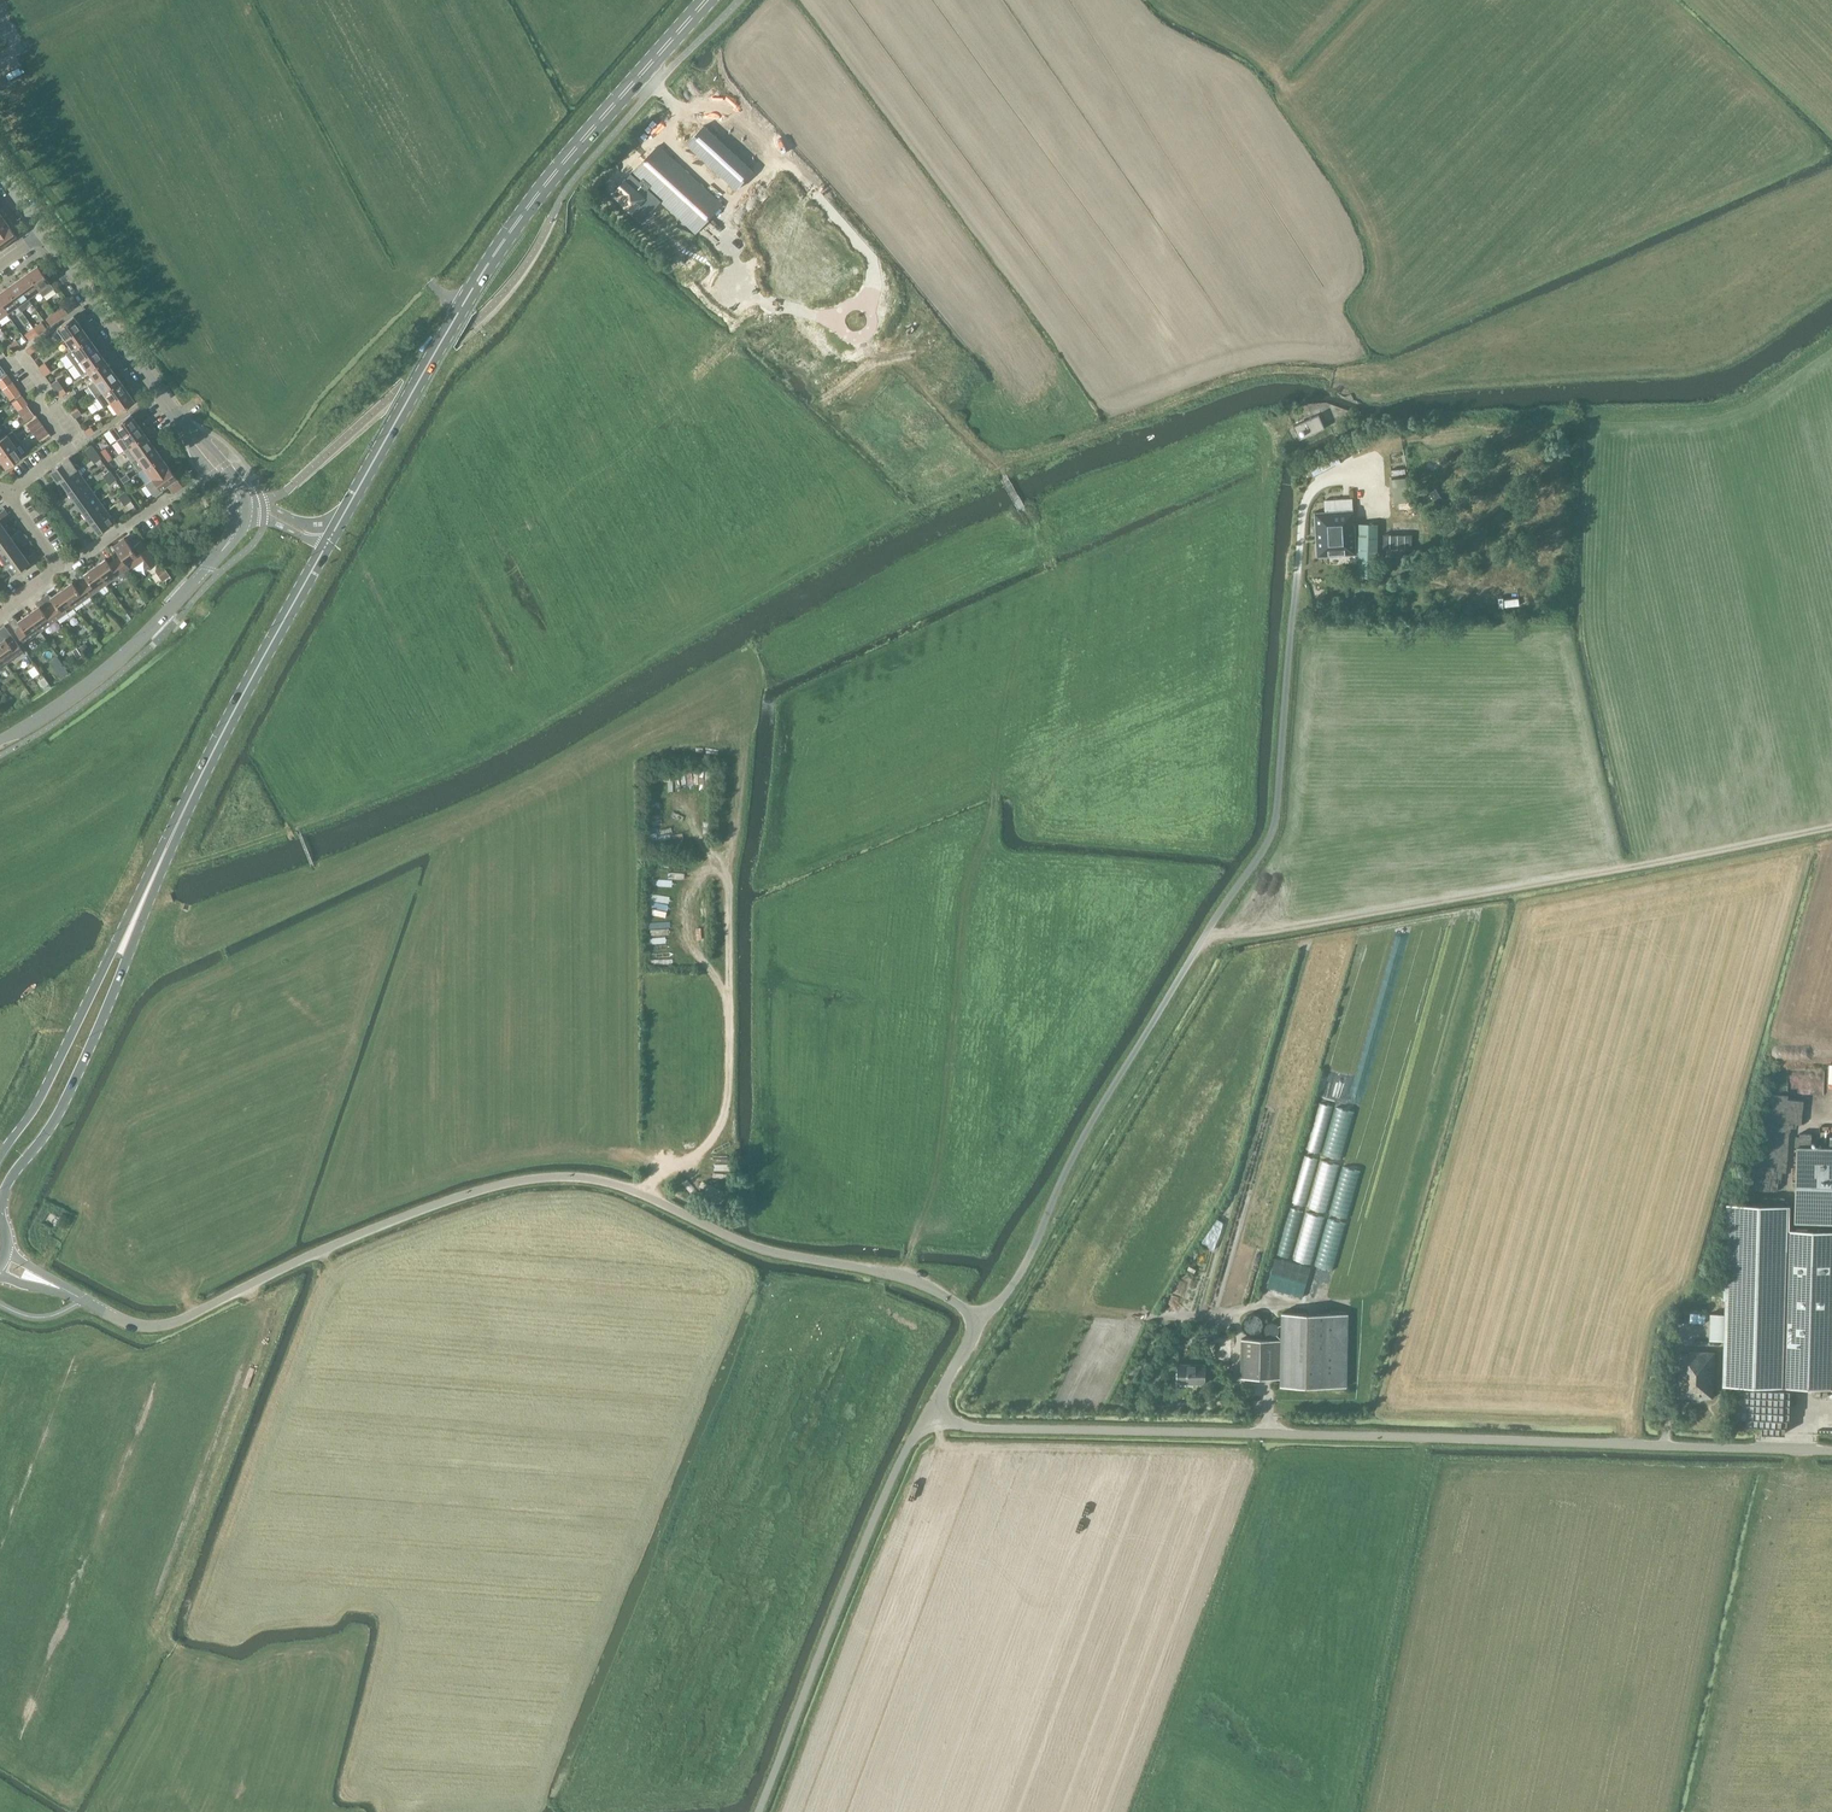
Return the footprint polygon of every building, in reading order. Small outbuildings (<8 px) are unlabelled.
[(687,144),(737,190),(754,172),(704,126),(687,144)] [(644,162),(632,175),(697,235),(723,206),(658,146),(644,162)] [(619,198),(634,215),(648,200),(627,181),(618,191),(621,195),(619,198)] [(10,227),(3,216),(0,218),(0,234),(10,227)] [(0,234),(0,251),(18,238),(10,227),(0,234)] [(26,273),(39,290),(43,296),(54,288),(37,265),(26,273)] [(26,273),(16,281),(28,298),(39,290),(26,273)] [(16,281),(5,289),(18,306),(28,298),(16,281)] [(0,292),(0,303),(7,313),(18,306),(5,289),(0,292)] [(63,307),(55,313),(60,319),(68,313),(63,307)] [(60,319),(55,313),(47,319),(51,325),(60,319)] [(57,328),(65,339),(82,327),(74,316),(57,328)] [(42,322),(34,328),(39,334),(46,328),(42,322)] [(65,339),(73,350),(90,338),(82,327),(65,339)] [(39,334),(34,328),(29,331),(34,337),(39,334)] [(73,350),(67,354),(74,364),(80,360),(97,348),(90,338),(73,350)] [(17,340),(13,343),(18,350),(22,347),(17,340)] [(18,350),(13,343),(8,346),(13,353),(18,350)] [(26,350),(29,354),(35,350),(32,345),(26,350)] [(82,375),(88,371),(105,359),(97,348),(80,360),(74,364),(82,375)] [(88,371),(95,382),(112,370),(105,359),(88,371)] [(39,367),(42,372),(48,367),(45,363),(39,367)] [(48,367),(42,372),(45,376),(51,371),(51,370),(48,367)] [(89,386),(97,397),(120,380),(112,370),(95,382),(89,386)] [(3,390),(13,382),(7,374),(0,379),(0,386),(3,390)] [(57,380),(51,384),(57,393),(63,388),(57,380)] [(104,407),(110,403),(127,391),(120,380),(97,397),(104,407)] [(20,393),(13,383),(3,391),(10,401),(20,393)] [(63,388),(57,393),(60,397),(67,393),(63,388)] [(127,391),(110,403),(118,414),(135,402),(127,391)] [(22,396),(15,401),(21,409),(27,405),(28,404),(22,396)] [(18,411),(26,422),(35,415),(27,405),(21,409),(18,411)] [(69,409),(72,414),(79,409),(75,405),(69,409)] [(139,407),(132,412),(136,416),(142,412),(139,407)] [(79,409),(72,414),(75,418),(82,414),(79,409)] [(109,429),(117,440),(138,425),(130,413),(109,429)] [(1295,427),(1300,439),(1324,429),(1319,416),(1295,427)] [(28,424),(34,432),(43,425),(37,417),(28,424)] [(144,429),(148,434),(155,429),(151,424),(144,429)] [(43,425),(34,432),(40,440),(49,433),(43,425)] [(124,451),(129,447),(146,435),(138,425),(117,440),(124,451)] [(91,427),(85,431),(88,436),(94,431),(91,427)] [(155,429),(148,434),(151,438),(157,433),(155,429)] [(15,445),(20,441),(13,431),(7,435),(0,440),(0,456),(15,445)] [(129,447),(136,458),(154,446),(146,435),(129,447)] [(0,456),(0,461),(5,469),(23,456),(15,445),(0,456)] [(85,450),(90,456),(96,452),(91,445),(85,450)] [(137,474),(144,469),(161,457),(154,446),(136,458),(129,463),(137,474)] [(160,450),(164,455),(170,451),(166,446),(160,450)] [(105,449),(101,452),(109,463),(113,460),(105,449)] [(170,451),(164,455),(166,459),(172,454),(170,451)] [(96,452),(90,456),(94,463),(101,458),(96,452)] [(144,469),(151,479),(152,480),(169,468),(161,457),(144,469)] [(57,467),(52,470),(60,481),(77,469),(74,465),(69,458),(57,467)] [(152,480),(151,479),(145,484),(153,495),(154,494),(155,496),(161,492),(160,490),(167,485),(169,489),(170,488),(174,493),(183,487),(179,481),(177,482),(175,479),(176,478),(169,468),(152,480)] [(77,469),(60,481),(61,482),(66,489),(68,492),(85,480),(82,477),(77,469)] [(103,475),(106,480),(113,475),(109,471),(103,475)] [(113,475),(106,480),(110,484),(116,480),(113,475)] [(126,475),(120,479),(124,483),(130,479),(126,475)] [(85,480),(68,492),(72,498),(75,502),(92,490),(89,486),(85,480)] [(92,490),(75,502),(79,507),(83,513),(100,501),(95,495),(92,490)] [(118,496),(122,501),(128,496),(125,492),(118,496)] [(128,496),(122,501),(125,505),(131,501),(128,496)] [(1318,556),(1325,556),(1325,567),(1337,566),(1337,555),(1357,554),(1356,526),(1354,526),(1353,512),(1352,500),(1331,501),(1325,501),(1325,514),(1316,514),(1318,556)] [(100,501),(83,513),(85,516),(91,524),(107,512),(102,504),(100,501)] [(107,512),(91,524),(92,525),(99,535),(115,523),(109,513),(107,512)] [(7,515),(1,519),(4,523),(10,519),(7,515)] [(1358,576),(1377,576),(1379,525),(1359,525),(1358,576)] [(14,541),(12,538),(7,530),(0,535),(0,552),(14,541)] [(13,535),(16,539),(22,535),(18,531),(13,535)] [(22,535),(16,539),(19,544),(25,540),(22,535)] [(1412,535),(1383,535),(1383,550),(1390,550),(1390,557),(1405,557),(1405,550),(1412,550),(1412,535)] [(120,556),(115,560),(123,572),(130,568),(131,570),(145,560),(150,568),(157,563),(141,541),(135,546),(135,547),(132,549),(125,539),(114,547),(120,556)] [(0,552),(0,558),(1,558),(5,564),(22,552),(18,546),(14,541),(0,552)] [(22,552),(5,564),(7,567),(13,575),(13,576),(17,573),(19,576),(32,566),(30,563),(24,554),(22,552)] [(29,557),(32,561),(37,557),(34,553),(29,557)] [(106,559),(95,567),(107,584),(123,572),(115,560),(110,564),(106,559)] [(162,567),(157,571),(164,580),(170,575),(163,566),(162,567)] [(87,580),(82,584),(90,596),(107,584),(95,567),(84,575),(87,580)] [(73,583),(61,591),(73,608),(90,596),(82,584),(76,588),(73,583)] [(49,594),(42,598),(57,620),(73,608),(61,591),(51,598),(49,594)] [(39,607),(28,614),(41,632),(57,620),(42,598),(36,603),(39,607)] [(41,632),(28,614),(18,622),(16,618),(10,622),(25,643),(41,632)] [(115,621),(110,625),(117,632),(122,628),(115,621)] [(0,643),(0,655),(7,664),(24,652),(15,640),(9,645),(5,639),(0,643)] [(85,643),(78,647),(82,653),(89,649),(85,643)] [(77,649),(73,651),(78,659),(82,656),(77,649)] [(57,658),(50,662),(61,678),(68,673),(57,658)] [(40,680),(39,684),(44,691),(48,688),(51,686),(45,677),(40,680)] [(1795,1223),(1831,1224),(1831,1150),(1798,1149),(1795,1223)] [(1786,1387),(1831,1389),(1831,1232),(1790,1230),(1791,1206),(1731,1204),(1727,1316),(1713,1316),(1712,1340),(1726,1340),(1725,1385),(1786,1387)] [(1282,1311),(1281,1338),(1243,1337),(1242,1375),(1280,1376),(1280,1384),(1346,1386),(1348,1313),(1282,1311)] [(1680,1353),(1678,1397),(1713,1398),(1714,1352),(1689,1351),(1689,1352),(1680,1353)] [(1179,1381),(1205,1382),(1206,1363),(1179,1362),(1179,1381)]
